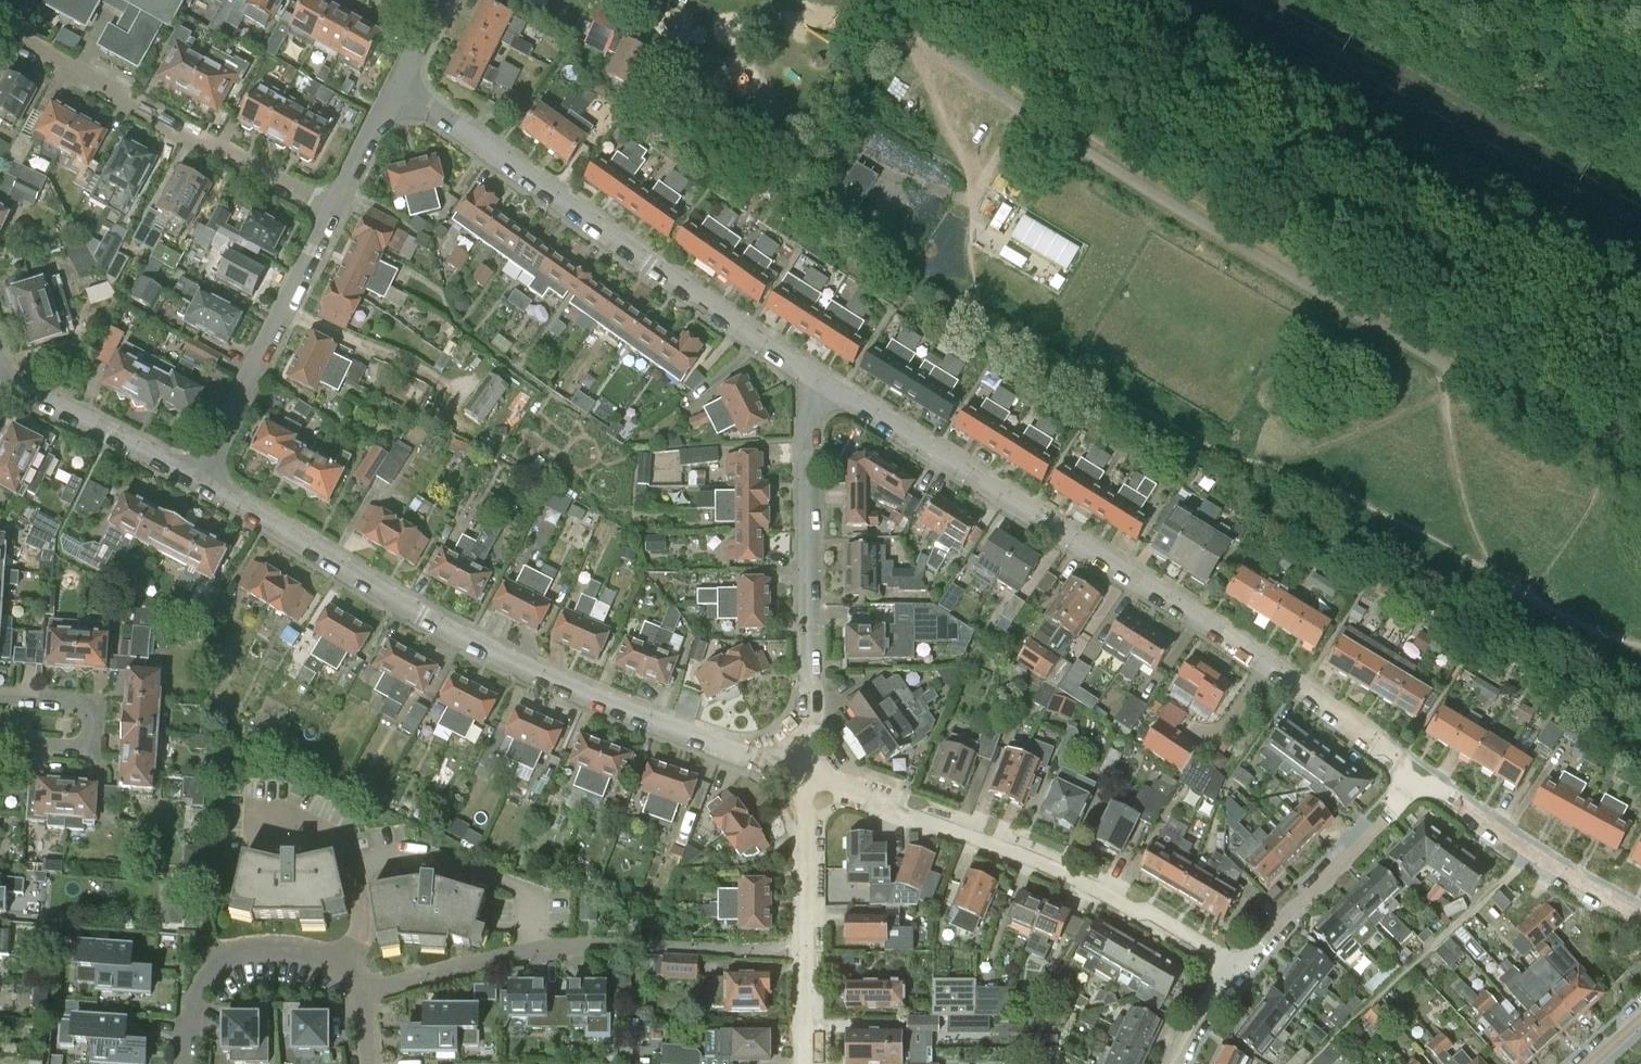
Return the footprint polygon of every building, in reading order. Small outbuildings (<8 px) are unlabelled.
[(46,8),(62,16),(60,19),(69,24),(70,21),(86,29),(88,27),(92,26),(97,17),(95,13),(102,0),(51,0),(46,8)] [(132,6),(118,32),(110,28),(100,47),(137,67),(159,28),(160,29),(163,23),(170,26),(184,0),(121,0),(132,6)] [(240,0),(239,0),(213,0),(222,5),(208,29),(220,35),(226,24),(240,0)] [(240,0),(226,24),(238,30),(245,17),(264,28),(270,18),(273,19),(284,0),(251,0),(248,5),(240,0)] [(290,30),(315,43),(334,10),(322,4),(322,0),(307,0),(296,20),(290,30)] [(484,4),(472,29),(500,43),(512,50),(527,57),(532,48),(517,41),(526,24),(484,4)] [(315,43),(340,57),(358,23),(356,22),(355,18),(348,14),(345,16),(334,10),(315,43)] [(285,15),(263,54),(274,60),(290,30),(296,20),(285,15)] [(596,22),(585,42),(606,54),(617,33),(596,22)] [(358,23),(340,57),(364,70),(383,36),(380,35),(380,31),(372,27),(369,29),(358,23)] [(63,29),(54,44),(73,55),(82,40),(63,29)] [(472,29),(459,54),(488,68),(500,43),(472,29)] [(185,92),(188,94),(206,63),(182,49),(190,37),(180,31),(170,47),(176,50),(160,78),(176,87),(178,91),(181,92),(185,92)] [(626,42),(607,78),(632,90),(645,96),(650,85),(638,78),(650,54),(626,42)] [(459,54),(446,79),(475,93),(481,81),(493,87),(495,83),(499,74),(488,68),(459,54)] [(206,63),(188,94),(191,96),(193,99),(197,101),(200,101),(216,110),(232,82),(237,85),(247,69),(237,63),(229,76),(206,63)] [(504,65),(499,74),(514,82),(519,72),(504,65)] [(324,68),(317,80),(325,84),(332,72),(324,68)] [(289,69),(284,81),(291,84),(297,73),(289,69)] [(514,82),(499,74),(495,83),(509,91),(514,82)] [(14,129),(35,91),(23,84),(22,80),(15,76),(10,77),(8,76),(0,91),(0,121),(14,129)] [(348,81),(341,92),(349,97),(356,86),(348,81)] [(315,83),(308,95),(316,99),(322,87),(315,83)] [(316,101),(327,107),(334,95),(323,88),(316,101)] [(257,89),(239,122),(241,123),(241,127),(249,131),(252,129),(264,136),(282,102),(257,89)] [(562,106),(571,113),(580,99),(571,93),(562,106)] [(582,120),(592,106),(580,99),(571,113),(582,120)] [(286,148),(289,149),(307,116),(282,102),(264,136),(276,142),(276,146),(283,150),(286,148)] [(21,135),(8,160),(12,162),(23,168),(34,148),(40,151),(41,155),(54,162),(60,151),(78,119),(76,118),(74,114),(70,112),(65,112),(52,105),(32,141),(21,135)] [(540,107),(522,133),(545,149),(563,123),(540,107)] [(563,123),(545,149),(568,166),(594,129),(582,120),(571,113),(563,123)] [(307,116),(289,149),(300,155),(300,159),(308,163),(311,161),(314,163),(332,129),(307,116)] [(78,119),(60,151),(76,159),(70,170),(80,175),(75,184),(87,190),(100,166),(90,160),(104,134),(92,127),(89,122),(85,120),(80,121),(78,119)] [(676,144),(681,136),(658,122),(654,130),(676,144)] [(585,179),(606,194),(640,147),(632,141),(622,156),(618,153),(608,167),(598,160),(585,179)] [(6,159),(11,147),(0,142),(0,156),(6,159)] [(124,143),(103,182),(101,181),(91,199),(108,208),(140,151),(124,143)] [(627,209),(640,190),(643,186),(634,179),(646,162),(642,160),(648,152),(640,147),(606,194),(627,209)] [(140,151),(108,208),(121,215),(131,197),(133,199),(155,160),(140,151)] [(437,159),(413,165),(425,214),(429,228),(441,226),(437,212),(440,211),(435,190),(444,188),(437,159)] [(12,162),(6,175),(17,180),(23,168),(12,162)] [(425,214),(413,165),(389,171),(396,200),(406,197),(411,218),(425,214)] [(834,202),(856,216),(878,179),(857,166),(834,202)] [(23,168),(17,180),(27,185),(22,194),(37,201),(48,180),(23,168)] [(162,239),(195,179),(180,170),(166,195),(163,193),(155,206),(159,208),(157,211),(159,212),(150,228),(148,226),(142,238),(146,241),(138,254),(150,260),(162,239)] [(662,183),(670,189),(680,175),(672,170),(662,183)] [(777,188),(756,174),(748,186),(753,189),(756,185),(764,191),(761,195),(769,200),(777,188)] [(11,215),(2,211),(17,180),(6,175),(0,188),(0,237),(11,215)] [(680,175),(670,189),(678,194),(688,181),(680,175)] [(210,187),(195,179),(162,239),(174,246),(186,226),(188,227),(210,187)] [(627,209),(646,223),(670,190),(658,182),(648,196),(640,190),(627,209)] [(452,222),(480,241),(497,217),(490,212),(497,202),(481,190),(474,199),(473,198),(472,198),(470,197),(452,222)] [(670,190),(646,223),(669,239),(682,220),(671,212),(681,198),(670,190)] [(713,220),(721,226),(730,212),(722,207),(713,220)] [(217,211),(207,229),(222,238),(227,229),(232,220),(217,211)] [(365,219),(355,241),(356,242),(381,254),(383,256),(387,248),(399,254),(408,237),(395,231),(398,224),(371,211),(366,220),(365,219)] [(273,257),(287,230),(254,212),(241,237),(227,229),(222,238),(244,250),(243,251),(253,256),(257,248),(273,257)] [(730,212),(721,226),(728,231),(738,218),(730,212)] [(480,241),(507,261),(525,236),(497,217),(480,241)] [(426,227),(414,218),(408,226),(421,234),(426,227)] [(676,244),(697,259),(720,227),(708,219),(699,232),(689,225),(676,244)] [(199,225),(190,242),(208,252),(211,247),(231,257),(227,264),(219,260),(212,274),(220,278),(219,279),(252,297),(265,272),(240,258),(243,251),(244,250),(222,238),(207,229),(199,225)] [(697,259),(718,274),(731,256),(741,242),(720,227),(697,259)] [(439,231),(432,240),(436,253),(448,237),(439,231)] [(432,238),(422,233),(417,244),(427,249),(432,238)] [(88,246),(95,259),(105,277),(118,253),(123,244),(106,235),(102,243),(92,238),(88,246)] [(507,261),(534,281),(552,256),(525,236),(507,261)] [(754,250),(762,255),(771,242),(763,236),(754,250)] [(60,240),(51,243),(54,251),(63,248),(60,240)] [(356,242),(346,264),(389,286),(396,272),(377,263),(381,254),(356,242)] [(771,242),(762,255),(769,261),(779,247),(771,242)] [(85,243),(63,250),(80,281),(99,269),(87,247),(85,243)] [(22,261),(16,244),(4,249),(10,266),(22,261)] [(185,253),(173,247),(169,254),(167,253),(161,265),(175,273),(185,253)] [(718,274),(738,288),(761,256),(749,248),(740,262),(731,256),(718,274)] [(446,263),(459,272),(469,258),(457,249),(446,263)] [(118,253),(105,277),(113,292),(130,261),(118,253)] [(562,301),(568,293),(582,274),(577,271),(576,273),(552,256),(534,281),(527,290),(542,300),(548,291),(562,301)] [(761,256),(738,288),(759,303),(779,276),(769,269),(772,264),(761,256)] [(153,285),(162,268),(151,262),(142,279),(153,285)] [(346,264),(335,286),(359,299),(363,290),(383,300),(389,286),(346,264)] [(472,279),(483,288),(494,274),(483,265),(472,279)] [(803,283),(811,288),(819,275),(811,270),(803,283)] [(569,306),(597,325),(615,300),(592,284),(594,282),(582,274),(568,293),(575,298),(569,306)] [(788,275),(767,308),(789,322),(810,290),(788,275)] [(819,275),(811,288),(819,293),(827,280),(819,275)] [(184,278),(174,296),(184,302),(218,320),(225,305),(198,291),(200,286),(184,278)] [(20,318),(21,320),(66,305),(60,287),(53,289),(50,279),(11,292),(16,305),(13,306),(17,319),(20,318)] [(143,282),(132,303),(152,313),(164,292),(143,282)] [(108,285),(97,289),(101,302),(115,298),(112,293),(108,285)] [(359,299),(335,286),(333,285),(322,307),(323,308),(319,317),(346,330),(350,321),(351,322),(362,300),(359,299)] [(97,289),(86,293),(90,306),(101,302),(97,289)] [(789,322),(810,336),(832,303),(810,290),(789,322)] [(508,303),(516,309),(525,297),(516,291),(508,303)] [(859,291),(846,310),(854,316),(862,303),(867,296),(859,291)] [(525,297),(516,309),(525,315),(533,303),(525,297)] [(458,299),(455,304),(456,309),(461,313),(466,312),(470,307),(469,301),(464,298),(458,299)] [(643,320),(615,300),(597,325),(549,391),(557,396),(597,340),(618,356),(643,320)] [(184,302),(177,315),(187,320),(185,323),(228,345),(244,314),(225,305),(218,320),(184,302)] [(810,336),(832,350),(853,317),(841,309),(832,303),(810,336)] [(862,303),(854,316),(862,321),(870,308),(862,303)] [(66,305),(21,320),(22,323),(19,324),(23,337),(26,336),(30,349),(69,336),(65,325),(72,323),(66,305)] [(853,317),(832,350),(854,364),(866,345),(856,339),(865,324),(853,317)] [(671,340),(643,320),(625,346),(653,365),(671,340)] [(550,333),(558,339),(567,327),(559,321),(550,333)] [(449,324),(443,329),(449,337),(455,333),(449,324)] [(96,359),(108,366),(123,336),(111,330),(96,359)] [(897,343),(905,348),(913,335),(905,330),(897,343)] [(309,334),(298,356),(360,385),(368,370),(352,363),(350,367),(331,357),(336,347),(309,334)] [(913,335),(905,348),(913,353),(921,340),(913,335)] [(678,345),(671,340),(653,365),(681,385),(699,360),(696,358),(697,357),(695,356),(702,347),(685,336),(678,345)] [(190,354),(185,362),(195,367),(194,370),(205,376),(210,365),(216,368),(222,358),(192,342),(186,352),(190,354)] [(861,368),(883,382),(904,349),(892,342),(883,356),(873,350),(861,368)] [(452,361),(463,368),(473,349),(462,343),(452,361)] [(128,400),(130,401),(146,370),(151,358),(125,345),(103,387),(116,394),(120,401),(128,400)] [(883,382),(905,396),(917,377),(907,371),(916,357),(904,349),(883,382)] [(917,377),(905,396),(926,409),(947,376),(939,371),(940,370),(944,363),(930,355),(925,363),(917,377)] [(345,379),(298,356),(288,379),(315,392),(320,381),(339,391),(345,379)] [(944,363),(940,370),(948,375),(956,362),(948,356),(944,363)] [(146,370),(130,401),(132,402),(136,409),(144,409),(157,415),(157,414),(162,404),(177,370),(151,358),(146,370)] [(177,370),(162,404),(164,405),(168,412),(176,411),(191,419),(205,392),(187,383),(194,370),(195,367),(185,362),(182,360),(177,370)] [(956,362),(948,375),(956,380),(964,367),(956,362)] [(947,376),(926,409),(948,423),(960,404),(950,398),(959,383),(947,376)] [(466,411),(484,424),(509,390),(490,377),(466,411)] [(694,432),(703,427),(757,400),(746,378),(719,391),(723,400),(704,410),(706,414),(690,422),(694,432)] [(991,402),(999,407),(1007,394),(999,389),(991,402)] [(568,404),(576,410),(585,399),(576,393),(568,404)] [(1007,394),(999,407),(1007,412),(1015,399),(1007,394)] [(585,399),(576,410),(584,416),(593,405),(585,399)] [(757,400),(703,427),(709,439),(717,435),(718,436),(737,427),(742,436),(768,423),(757,400)] [(955,428),(977,441),(998,409),(986,401),(977,415),(967,409),(955,428)] [(299,404),(294,413),(306,421),(312,412),(299,404)] [(977,441),(999,455),(1011,436),(1001,430),(1010,416),(998,409),(977,441)] [(1034,429),(1042,434),(1050,421),(1042,416),(1034,429)] [(266,424),(253,451),(268,458),(272,465),(280,465),(282,466),(295,441),(296,442),(303,429),(286,421),(281,431),(266,424)] [(324,421),(319,432),(329,437),(335,427),(324,421)] [(1050,421),(1042,434),(1050,439),(1058,426),(1050,421)] [(606,434),(613,439),(621,428),(614,422),(606,434)] [(0,454),(46,478),(56,459),(47,455),(51,447),(14,428),(7,441),(5,439),(0,448),(0,451),(1,452),(0,454)] [(999,455),(1021,468),(1041,436),(1029,428),(1021,442),(1011,436),(999,455)] [(1041,436),(1021,468),(1043,482),(1054,464),(1044,457),(1053,443),(1041,436)] [(300,490),(302,491),(319,460),(303,452),(306,447),(296,442),(295,441),(282,466),(277,476),(276,476),(276,477),(288,483),(292,490),(300,490)] [(450,453),(470,459),(473,447),(453,441),(450,453)] [(387,461),(376,478),(391,488),(411,457),(395,447),(387,461)] [(1085,461),(1093,466),(1102,453),(1094,448),(1085,461)] [(679,452),(681,467),(719,463),(717,449),(679,452)] [(373,452),(357,475),(373,484),(376,479),(376,478),(387,461),(373,452)] [(846,463),(846,486),(869,486),(869,502),(885,504),(897,511),(894,515),(903,521),(907,524),(920,503),(907,496),(915,483),(866,452),(846,463)] [(319,460),(302,491),(305,492),(309,499),(317,498),(329,505),(330,504),(329,503),(345,473),(344,472),(351,458),(342,453),(334,468),(319,460)] [(1102,453),(1093,466),(1102,471),(1110,458),(1102,453)] [(0,454),(0,488),(18,497),(24,500),(28,494),(36,498),(46,478),(0,454)] [(637,486),(650,487),(652,456),(639,455),(637,486)] [(737,457),(727,457),(727,471),(729,471),(729,488),(737,489),(737,484),(761,484),(761,455),(737,455),(737,457)] [(1050,487),(1072,501),(1093,468),(1081,460),(1072,474),(1062,468),(1050,487)] [(1072,501),(1093,514),(1105,495),(1096,489),(1104,475),(1093,468),(1072,501)] [(69,475),(63,487),(74,493),(80,480),(69,475)] [(1128,488),(1137,493),(1145,480),(1137,475),(1128,488)] [(715,488),(715,505),(769,505),(769,484),(761,484),(737,484),(737,489),(729,488),(715,488)] [(102,508),(108,495),(88,485),(82,498),(102,508)] [(846,486),(846,528),(870,528),(870,527),(878,527),(878,529),(882,531),(884,530),(888,522),(878,516),(878,515),(869,515),(869,502),(869,486),(846,486)] [(74,493),(63,487),(57,499),(67,505),(74,493)] [(1093,514),(1115,528),(1136,494),(1124,487),(1115,501),(1105,495),(1093,514)] [(544,508),(566,517),(574,500),(552,491),(544,508)] [(1136,494),(1115,528),(1137,541),(1149,522),(1139,516),(1147,502),(1136,494)] [(490,495),(484,506),(494,512),(501,501),(490,495)] [(82,547),(76,560),(102,574),(113,554),(119,542),(133,549),(136,541),(153,510),(125,496),(102,540),(99,547),(94,545),(82,547)] [(930,548),(933,550),(958,510),(938,497),(922,522),(935,532),(928,542),(932,544),(930,548)] [(1163,534),(1152,551),(1154,552),(1153,555),(1166,563),(1167,561),(1168,561),(1192,524),(1200,511),(1177,497),(1156,530),(1163,534)] [(1223,512),(1205,501),(1199,511),(1217,521),(1223,512)] [(737,522),(738,534),(762,534),(769,534),(769,505),(715,505),(715,521),(737,522)] [(363,537),(384,550),(400,523),(378,511),(370,506),(355,531),(363,536),(363,537)] [(574,507),(569,516),(582,522),(587,513),(574,507)] [(153,510),(136,541),(161,554),(177,523),(165,516),(165,517),(153,510)] [(930,559),(927,566),(928,567),(938,573),(952,550),(959,554),(979,523),(958,510),(933,550),(930,559)] [(38,514),(31,527),(54,539),(61,526),(38,514)] [(893,515),(888,522),(899,529),(903,521),(894,515),(893,515)] [(161,554),(187,567),(202,536),(190,530),(190,529),(177,523),(161,554)] [(400,523),(384,550),(405,562),(405,561),(414,566),(428,541),(420,537),(421,536),(400,523)] [(1169,562),(1191,575),(1215,537),(1193,523),(1169,562)] [(1215,537),(1191,575),(1192,576),(1191,578),(1204,586),(1205,584),(1207,585),(1231,547),(1223,543),(1230,532),(1221,526),(1215,537)] [(486,527),(453,589),(479,602),(482,596),(481,595),(490,576),(480,571),(499,534),(486,527)] [(1230,538),(1239,543),(1245,532),(1237,527),(1230,538)] [(41,564),(55,565),(56,541),(32,530),(25,546),(41,553),(41,564)] [(762,534),(738,534),(738,547),(728,547),(729,562),(738,561),(738,563),(762,563),(762,534)] [(997,535),(976,568),(988,576),(992,569),(1001,575),(1018,548),(997,535)] [(187,567),(182,576),(194,582),(196,584),(201,575),(213,581),(229,550),(202,536),(187,567)] [(427,575),(453,589),(476,544),(462,537),(452,555),(442,550),(427,575)] [(645,553),(665,553),(665,537),(645,537),(645,553)] [(119,542),(113,554),(127,561),(133,549),(119,542)] [(846,548),(847,572),(893,572),(893,563),(886,563),(885,547),(868,548),(846,548)] [(624,548),(621,558),(635,562),(638,552),(624,548)] [(1001,575),(997,581),(1018,595),(1039,561),(1018,548),(1001,575)] [(1264,558),(1275,565),(1281,555),(1269,548),(1264,558)] [(913,565),(922,581),(928,567),(927,566),(930,559),(917,554),(913,565)] [(1281,555),(1275,565),(1287,572),(1293,562),(1281,555)] [(247,593),(268,606),(284,580),(263,567),(262,568),(254,563),(239,587),(247,592),(247,593)] [(54,577),(55,565),(41,565),(40,576),(54,577)] [(493,610),(515,621),(539,575),(527,569),(517,589),(507,583),(493,610)] [(893,572),(847,572),(847,597),(876,596),(876,587),(889,586),(889,590),(901,590),(901,593),(925,593),(920,581),(914,571),(893,572)] [(1225,597),(1248,611),(1264,584),(1241,571),(1225,597)] [(1058,581),(1048,574),(1037,591),(1047,598),(1058,581)] [(539,575),(515,621),(538,632),(551,606),(540,601),(550,582),(539,575)] [(1308,585),(1320,592),(1326,582),(1314,575),(1308,585)] [(182,576),(175,590),(187,596),(194,582),(182,576)] [(284,580),(268,606),(289,619),(289,618),(297,623),(312,598),(304,593),(305,593),(284,580)] [(1032,641),(1045,649),(1086,591),(1070,580),(1045,618),(1047,619),(1032,641)] [(699,607),(719,606),(769,606),(769,581),(740,581),(740,591),(719,591),(719,592),(699,592),(699,607)] [(1326,582),(1320,592),(1332,599),(1338,589),(1326,582)] [(590,584),(585,596),(596,601),(601,588),(590,584)] [(1248,611),(1270,624),(1286,598),(1264,584),(1248,611)] [(950,613),(963,593),(952,586),(940,606),(950,613)] [(1101,601),(1086,591),(1045,649),(1051,653),(1060,659),(1061,657),(1075,636),(1078,637),(1101,601)] [(553,640),(576,650),(596,603),(584,597),(576,617),(565,612),(553,640)] [(1003,618),(996,628),(1006,635),(1025,606),(1014,598),(1001,617),(1003,618)] [(1270,624),(1292,637),(1308,611),(1286,598),(1270,624)] [(2,617),(3,602),(0,602),(0,631),(1,631),(1,630),(12,630),(12,618),(2,617)] [(596,603),(576,650),(599,660),(611,632),(600,628),(608,608),(596,603)] [(1412,603),(1402,618),(1413,625),(1423,610),(1412,603)] [(133,644),(132,660),(146,661),(149,661),(153,606),(136,604),(134,628),(133,644)] [(963,659),(973,632),(931,605),(913,605),(913,627),(847,627),(847,661),(913,661),(913,644),(953,644),(953,659),(963,659)] [(769,606),(719,606),(718,621),(740,621),(740,631),(769,631),(769,606)] [(1357,606),(1350,618),(1359,624),(1367,613),(1357,606)] [(322,663),(351,621),(329,608),(314,633),(322,638),(311,657),(310,656),(298,677),(309,684),(322,663)] [(659,629),(641,676),(668,687),(671,680),(669,679),(677,659),(666,655),(674,635),(680,619),(674,610),(669,610),(661,630),(659,629)] [(1308,611),(1292,637),(1315,651),(1331,625),(1308,611)] [(1118,661),(1126,666),(1148,631),(1123,615),(1107,641),(1124,652),(1118,661)] [(372,633),(351,621),(322,663),(337,672),(348,654),(357,659),(372,633)] [(48,653),(42,652),(37,652),(36,666),(47,667),(47,668),(61,669),(67,673),(74,670),(77,670),(78,634),(79,624),(51,622),(50,632),(49,632),(48,653)] [(625,639),(614,666),(641,676),(659,629),(644,623),(636,643),(625,639)] [(78,634),(77,670),(79,670),(86,675),(93,671),(107,672),(110,631),(97,630),(98,625),(79,624),(78,634)] [(288,629),(280,641),(292,649),(300,637),(288,629)] [(1326,666),(1349,680),(1371,645),(1347,630),(1341,640),(1342,640),(1326,666)] [(11,662),(13,631),(1,631),(0,631),(0,661),(11,662)] [(1148,631),(1126,666),(1120,675),(1134,684),(1146,665),(1156,672),(1172,647),(1148,631)] [(37,652),(42,652),(44,634),(28,632),(26,651),(25,665),(36,666),(37,652)] [(1421,634),(1412,649),(1425,656),(1434,641),(1421,634)] [(695,640),(690,660),(703,664),(709,644),(695,640)] [(1036,674),(1051,653),(1045,649),(1032,641),(1018,663),(1036,674)] [(372,690),(388,699),(413,656),(387,642),(374,667),(382,672),(372,690)] [(121,643),(120,659),(129,660),(132,660),(133,644),(121,643)] [(1349,680),(1370,693),(1392,658),(1371,645),(1349,680)] [(747,648),(725,658),(739,686),(761,675),(761,674),(769,670),(764,659),(755,663),(747,648)] [(15,651),(14,665),(25,665),(26,651),(15,651)] [(1060,660),(1060,659),(1051,653),(1036,674),(1046,681),(1060,660)] [(413,656),(388,699),(404,708),(414,689),(423,694),(433,675),(435,676),(438,670),(413,656)] [(1394,707),(1409,681),(1417,670),(1393,656),(1392,658),(1370,693),(1394,707)] [(739,686),(725,658),(704,669),(704,670),(695,674),(707,699),(716,695),(716,696),(739,686)] [(1179,690),(1193,701),(1212,673),(1191,659),(1173,686),(1179,690)] [(128,673),(126,703),(160,706),(163,675),(145,674),(146,661),(132,660),(129,660),(128,673)] [(1072,668),(1060,660),(1046,681),(1045,682),(1058,691),(1072,668)] [(934,671),(942,681),(958,669),(934,671)] [(958,669),(942,681),(950,692),(958,669)] [(1062,688),(1072,696),(1086,676),(1076,669),(1062,688)] [(1212,673),(1193,701),(1214,715),(1233,687),(1212,673)] [(846,728),(857,743),(909,706),(917,700),(913,696),(897,674),(886,682),(882,677),(847,702),(851,707),(849,709),(857,720),(846,728)] [(448,708),(433,736),(447,743),(476,689),(453,677),(440,704),(448,708)] [(1469,689),(1481,696),(1487,686),(1476,678),(1469,689)] [(1409,681),(1394,707),(1416,721),(1432,695),(1409,681)] [(1034,705),(1047,711),(1056,692),(1043,686),(1034,705)] [(1481,696),(1477,702),(1485,707),(1488,700),(1493,703),(1499,693),(1487,686),(1481,696)] [(476,689),(452,734),(465,741),(475,722),(484,727),(498,700),(476,689)] [(925,697),(918,702),(925,711),(932,705),(925,697)] [(1115,723),(1132,734),(1147,709),(1131,699),(1115,723)] [(918,702),(917,700),(909,706),(857,743),(868,758),(879,750),(887,762),(911,745),(915,750),(930,739),(928,736),(933,732),(936,725),(928,715),(925,711),(918,702)] [(1154,700),(1147,709),(1159,717),(1165,707),(1154,700)] [(125,717),(124,733),(158,735),(160,706),(126,703),(125,717)] [(401,731),(413,737),(428,711),(416,704),(401,731)] [(506,760),(520,766),(541,719),(518,709),(506,736),(515,740),(506,760)] [(1442,710),(1426,736),(1449,749),(1465,723),(1442,710)] [(541,719),(520,766),(534,772),(542,752),(551,756),(563,729),(541,719)] [(1143,749),(1163,762),(1180,736),(1160,723),(1143,749)] [(1271,778),(1277,769),(1302,735),(1285,723),(1259,756),(1266,761),(1260,770),(1271,778)] [(1465,723),(1449,749),(1471,763),(1487,737),(1465,723)] [(1537,743),(1550,752),(1563,732),(1549,723),(1537,743)] [(202,726),(201,736),(209,736),(210,727),(202,726)] [(978,746),(966,742),(967,742),(952,736),(948,746),(945,745),(932,779),(965,791),(977,757),(992,762),(1002,733),(985,727),(978,746)] [(1059,769),(1063,771),(1080,737),(1078,731),(1070,727),(1057,758),(1059,759),(1059,769)] [(265,730),(257,745),(269,752),(277,736),(265,730)] [(123,745),(122,762),(156,764),(158,735),(124,733),(123,745)] [(1295,767),(1303,773),(1321,750),(1302,735),(1277,769),(1287,777),(1295,767)] [(1180,785),(1204,798),(1217,770),(1198,752),(1200,749),(1180,736),(1163,762),(1183,775),(1188,767),(1189,769),(1180,785)] [(578,767),(567,797),(585,804),(588,794),(607,747),(580,737),(569,764),(578,767)] [(1471,763),(1494,777),(1510,751),(1487,737),(1471,763)] [(196,738),(195,751),(208,752),(209,739),(196,738)] [(1582,739),(1573,756),(1584,762),(1593,745),(1582,739)] [(989,794),(1007,801),(1028,747),(1013,741),(1009,752),(1006,751),(989,794)] [(1028,747),(1007,801),(1024,808),(1029,797),(1034,799),(1042,779),(1036,777),(1039,769),(1045,772),(1053,750),(1030,741),(1028,747)] [(607,747),(588,794),(604,800),(612,780),(621,783),(629,764),(631,764),(633,757),(607,747)] [(1313,795),(1316,797),(1340,763),(1334,758),(1336,754),(1327,748),(1324,752),(1321,750),(1303,773),(1315,782),(1308,791),(1313,795)] [(1102,772),(1113,778),(1122,756),(1111,751),(1102,772)] [(1510,751),(1494,777),(1517,791),(1533,764),(1510,751)] [(1590,753),(1586,763),(1597,769),(1602,759),(1590,753)] [(1218,754),(1211,764),(1221,771),(1228,761),(1218,754)] [(156,764),(122,762),(120,789),(131,790),(131,797),(152,798),(152,791),(154,791),(156,764)] [(643,815),(658,820),(675,772),(651,763),(641,791),(650,794),(643,815)] [(1340,763),(1316,797),(1321,802),(1329,794),(1344,810),(1369,784),(1340,763)] [(554,772),(546,769),(540,784),(547,787),(554,772)] [(1217,770),(1204,798),(1214,803),(1226,778),(1217,770)] [(1240,770),(1233,780),(1247,791),(1255,780),(1240,770)] [(1063,771),(1057,785),(1055,784),(1042,813),(1056,820),(1056,821),(1060,823),(1059,825),(1070,831),(1071,828),(1075,830),(1095,786),(1078,778),(1063,771)] [(1619,771),(1615,779),(1626,785),(1631,777),(1619,771)] [(675,772),(658,820),(672,825),(679,804),(688,808),(698,780),(675,772)] [(1533,806),(1556,818),(1576,780),(1565,774),(1557,787),(1546,782),(1533,806)] [(1626,785),(1637,791),(1640,783),(1631,777),(1626,785)] [(27,795),(25,822),(48,824),(48,818),(67,819),(69,784),(66,784),(60,779),(53,783),(39,782),(39,783),(28,782),(27,795)] [(1267,789),(1274,794),(1282,785),(1275,779),(1267,789)] [(5,780),(4,794),(27,795),(28,782),(5,780)] [(67,819),(66,831),(84,832),(84,827),(96,827),(99,786),(85,785),(79,780),(71,784),(69,784),(67,819)] [(1556,818),(1577,830),(1590,805),(1581,800),(1588,787),(1576,780),(1556,818)] [(368,781),(360,796),(374,804),(382,789),(368,781)] [(1095,842),(1121,855),(1138,821),(1153,828),(1174,789),(1160,781),(1154,782),(1150,789),(1146,787),(1141,790),(1135,799),(1128,803),(1123,812),(1113,806),(1095,842)] [(192,804),(192,808),(203,809),(204,783),(193,782),(192,804)] [(532,792),(541,797),(546,788),(537,783),(532,792)] [(108,789),(107,802),(118,803),(119,790),(108,789)] [(710,817),(724,837),(749,819),(735,799),(734,800),(728,792),(709,807),(707,810),(712,815),(710,817)] [(1296,794),(1279,798),(1290,809),(1297,802),(1296,797),(1296,794)] [(1577,830),(1598,841),(1618,803),(1607,797),(1600,810),(1590,805),(1577,830)] [(1229,798),(1228,812),(1239,825),(1247,816),(1229,798)] [(1277,799),(1265,802),(1288,824),(1278,833),(1300,854),(1316,837),(1295,816),(1277,799)] [(1311,800),(1295,816),(1316,837),(1333,821),(1311,800)] [(615,802),(610,814),(620,819),(625,806),(615,802)] [(1618,803),(1598,841),(1617,852),(1630,827),(1623,823),(1630,810),(1618,803)] [(1239,825),(1228,812),(1228,827),(1246,844),(1235,856),(1267,887),(1285,869),(1252,837),(1239,825)] [(749,819),(724,837),(739,857),(742,855),(746,859),(755,858),(768,848),(763,839),(764,839),(749,819)] [(454,822),(448,835),(463,842),(469,830),(454,822)] [(1424,825),(1405,842),(1427,865),(1435,871),(1453,846),(1424,825)] [(1138,871),(1159,883),(1183,842),(1164,830),(1155,845),(1154,845),(1138,871)] [(1260,830),(1252,837),(1285,869),(1300,854),(1278,833),(1271,840),(1260,830)] [(871,887),(889,888),(889,876),(886,876),(886,844),(876,844),(876,837),(847,837),(847,875),(871,875),(871,887)] [(1183,842),(1159,883),(1178,895),(1194,868),(1184,862),(1192,847),(1183,842)] [(1405,842),(1388,859),(1410,881),(1427,865),(1405,842)] [(1640,865),(1640,844),(1632,860),(1640,865)] [(1435,871),(1433,874),(1441,880),(1438,884),(1448,891),(1471,860),(1453,846),(1435,871)] [(930,872),(935,857),(910,848),(888,909),(917,907),(919,901),(932,906),(943,877),(930,872)] [(233,907),(255,912),(253,922),(254,923),(255,920),(325,920),(325,923),(327,923),(324,912),(347,907),(335,857),(301,864),(301,850),(279,850),(278,864),(244,856),(233,907)] [(1194,868),(1178,895),(1198,907),(1214,880),(1217,875),(1227,859),(1216,852),(1203,874),(1194,868)] [(1214,880),(1198,907),(1224,922),(1239,896),(1242,890),(1235,886),(1242,874),(1227,859),(1217,875),(1214,880)] [(1490,873),(1471,860),(1448,891),(1456,897),(1461,890),(1472,898),(1490,873)] [(1379,868),(1363,885),(1392,914),(1400,908),(1392,899),(1401,890),(1379,868)] [(418,884),(370,891),(378,943),(399,940),(399,944),(450,948),(451,943),(471,950),(486,900),(440,886),(441,873),(419,872),(418,884)] [(951,911),(948,919),(952,921),(949,926),(950,927),(953,929),(956,931),(959,932),(963,933),(966,933),(970,933),(973,931),(976,930),(979,927),(981,925),(997,886),(983,880),(982,877),(975,874),(973,876),(968,874),(953,912),(951,911)] [(7,914),(8,894),(23,895),(25,881),(2,879),(0,879),(0,913),(7,914)] [(718,892),(719,907),(770,907),(770,882),(740,882),(740,891),(718,892)] [(1438,884),(1426,901),(1436,908),(1442,899),(1448,891),(1438,884)] [(1363,885),(1346,901),(1374,930),(1380,925),(1401,946),(1413,934),(1392,914),(1363,885)] [(1273,901),(1282,893),(1276,887),(1267,895),(1273,901)] [(184,891),(164,889),(162,908),(183,910),(184,891)] [(873,891),(873,903),(889,904),(889,891),(873,891)] [(1490,901),(1502,913),(1510,905),(1499,893),(1490,901)] [(1009,924),(1033,934),(1045,906),(1020,896),(1009,924)] [(1554,896),(1545,904),(1563,923),(1572,915),(1554,896)] [(581,923),(596,923),(597,899),(583,898),(581,923)] [(1443,909),(1451,905),(1442,899),(1436,908),(1440,912),(1443,909)] [(1467,910),(1462,900),(1451,905),(1443,909),(1448,919),(1467,910)] [(1346,901),(1330,917),(1351,939),(1358,946),(1374,930),(1346,901)] [(1545,904),(1518,929),(1531,944),(1523,951),(1528,956),(1535,950),(1589,1009),(1603,996),(1579,971),(1580,970),(1560,949),(1561,948),(1550,935),(1563,923),(1545,904)] [(1045,906),(1033,934),(1058,945),(1070,916),(1045,906)] [(770,907),(719,907),(704,907),(704,920),(719,919),(719,922),(740,922),(740,932),(770,932),(770,907)] [(71,918),(60,917),(60,927),(70,928),(71,918)] [(1330,917),(1313,934),(1334,955),(1335,955),(1344,964),(1360,948),(1358,946),(1351,939),(1330,917)] [(915,931),(900,931),(900,919),(888,919),(888,918),(847,918),(847,929),(846,934),(847,940),(847,944),(885,945),(885,952),(915,953),(915,931)] [(1093,976),(1095,972),(1117,935),(1097,923),(1077,957),(1088,964),(1084,971),(1093,976)] [(1462,927),(1453,935),(1464,947),(1472,939),(1462,927)] [(1428,930),(1418,939),(1424,945),(1434,936),(1428,930)] [(8,957),(10,932),(0,931),(0,957),(8,957)] [(90,931),(90,939),(108,940),(109,932),(90,931)] [(60,934),(46,934),(45,945),(59,946),(60,934)] [(1115,984),(1121,973),(1137,946),(1117,935),(1095,972),(1115,984)] [(78,969),(100,970),(130,971),(131,949),(80,945),(78,969)] [(1129,989),(1139,995),(1157,958),(1137,946),(1121,973),(1134,981),(1129,989)] [(1309,948),(1295,966),(1326,991),(1333,983),(1325,976),(1332,966),(1309,948)] [(1557,990),(1550,996),(1575,1022),(1589,1009),(1534,951),(1528,957),(1538,968),(1538,969),(1557,990)] [(654,978),(697,980),(698,959),(655,956),(654,978)] [(1157,958),(1139,995),(1137,999),(1160,1013),(1183,973),(1157,958)] [(1505,961),(1499,968),(1507,976),(1561,1035),(1575,1022),(1550,996),(1544,1002),(1505,961)] [(1389,980),(1399,971),(1391,963),(1381,972),(1389,980)] [(1295,966),(1280,984),(1303,1003),(1311,993),(1321,1001),(1328,993),(1326,991),(1295,966)] [(78,969),(77,981),(99,983),(98,992),(150,996),(151,972),(130,971),(100,970),(78,969)] [(1389,980),(1381,972),(1364,989),(1371,997),(1389,980)] [(711,997),(711,1006),(714,1008),(726,1008),(726,1013),(767,1012),(767,995),(770,995),(770,975),(726,976),(726,979),(713,979),(713,994),(711,997)] [(1529,1015),(1522,1022),(1547,1048),(1561,1035),(1506,976),(1499,983),(1512,997),(1529,1015)] [(619,995),(631,995),(631,978),(619,978),(619,995)] [(934,979),(933,1017),(940,1017),(949,1017),(962,1018),(976,1018),(977,989),(977,980),(934,979)] [(865,983),(847,983),(847,992),(844,994),(844,1003),(848,1006),(847,1009),(905,1009),(904,983),(871,983),(865,983)] [(1280,984),(1265,1003),(1289,1021),(1303,1003),(1280,984)] [(1462,984),(1454,992),(1470,1008),(1471,1007),(1478,1001),(1462,984)] [(33,1012),(46,1012),(48,986),(34,985),(33,1012)] [(511,985),(511,1019),(527,1019),(527,1029),(558,1030),(558,999),(546,999),(546,985),(511,985)] [(558,999),(558,1030),(588,1030),(588,1033),(605,1033),(605,985),(570,985),(570,999),(558,999)] [(475,1002),(497,1002),(497,986),(475,986),(475,1002)] [(977,989),(976,1018),(1000,1018),(1010,989),(977,989)] [(1100,991),(1096,1000),(1103,1004),(1107,995),(1100,991)] [(1104,1003),(1105,1007),(1118,1004),(1116,996),(1110,993),(1104,1003)] [(1486,994),(1478,1000),(1533,1061),(1547,1048),(1522,1022),(1512,1011),(1506,1017),(1486,994)] [(1353,996),(1344,1005),(1353,1014),(1362,1005),(1353,996)] [(1081,997),(1074,1008),(1079,1010),(1085,1008),(1089,1002),(1081,997)] [(1471,1007),(1494,1034),(1500,1041),(1494,1047),(1510,1063),(1529,1063),(1533,1061),(1478,1000),(1478,1001),(1471,1007)] [(53,1011),(60,1012),(75,1013),(75,1003),(53,1001),(53,1011)] [(1177,1023),(1186,1008),(1177,1002),(1168,1017),(1177,1023)] [(75,1003),(75,1013),(97,1015),(97,1004),(75,1003)] [(1266,1003),(1251,1021),(1284,1047),(1292,1038),(1282,1030),(1289,1021),(1265,1003),(1266,1003)] [(224,1018),(224,1053),(230,1053),(230,1063),(269,1063),(269,1005),(238,1005),(238,1018),(224,1018)] [(315,1018),(315,1005),(284,1005),(284,1036),(294,1036),(294,1053),(329,1053),(329,1018),(315,1018)] [(1353,1014),(1344,1005),(1328,1020),(1337,1030),(1353,1014)] [(1365,1016),(1378,1032),(1387,1024),(1374,1007),(1365,1016)] [(1105,1008),(1084,1014),(1100,1020),(1105,1008)] [(426,1030),(426,1031),(456,1032),(456,1047),(477,1047),(477,1009),(426,1009),(426,1030)] [(1118,1016),(1114,1027),(1151,1044),(1161,1023),(1134,1010),(1129,1021),(1118,1016)] [(125,1045),(125,1044),(126,1023),(75,1019),(75,1013),(60,1012),(58,1046),(74,1047),(75,1043),(95,1044),(95,1043),(125,1045)] [(1100,1020),(1084,1014),(1080,1023),(1095,1030),(1100,1020)] [(847,1031),(847,1050),(929,1049),(929,1032),(941,1032),(940,1017),(933,1017),(909,1017),(909,1032),(902,1032),(902,1031),(847,1031)] [(961,1034),(962,1018),(949,1017),(949,1034),(961,1034)] [(1251,1021),(1237,1039),(1260,1058),(1269,1047),(1278,1055),(1284,1047),(1251,1021)] [(1308,1035),(1321,1046),(1329,1037),(1316,1026),(1308,1035)] [(1114,1053),(1139,1063),(1142,1063),(1151,1044),(1114,1027),(1109,1038),(1119,1043),(1114,1053)] [(404,1030),(404,1054),(456,1054),(456,1047),(456,1032),(426,1031),(426,1030),(404,1030)] [(715,1032),(715,1062),(733,1062),(770,1062),(770,1032),(715,1032)] [(1440,1035),(1433,1041),(1447,1054),(1453,1048),(1440,1035)] [(1041,1048),(1058,1048),(1058,1036),(1041,1036),(1041,1048)] [(1451,1059),(1447,1054),(1433,1041),(1425,1049),(1436,1060),(1437,1059),(1441,1063),(1456,1063),(1451,1059)] [(95,1044),(93,1063),(145,1063),(146,1046),(125,1044),(125,1045),(95,1043),(95,1044)] [(16,1046),(3,1045),(2,1055),(16,1055),(16,1046)] [(703,1056),(698,1052),(686,1052),(683,1048),(663,1046),(662,1063),(703,1063),(703,1056)] [(1343,1057),(1333,1046),(1322,1057),(1328,1063),(1335,1063),(1343,1057)] [(1214,1063),(1248,1063),(1250,1061),(1222,1048),(1214,1063)] [(847,1050),(847,1063),(929,1063),(929,1049),(847,1050)] [(1099,1063),(1139,1063),(1114,1053),(1106,1049),(1099,1063)] [(1297,1056),(1304,1063),(1305,1063),(1312,1058),(1304,1049),(1297,1056)] [(1456,1063),(1474,1063),(1461,1050),(1451,1059),(1456,1063)] [(1297,1056),(1287,1063),(1304,1063),(1297,1056)]
